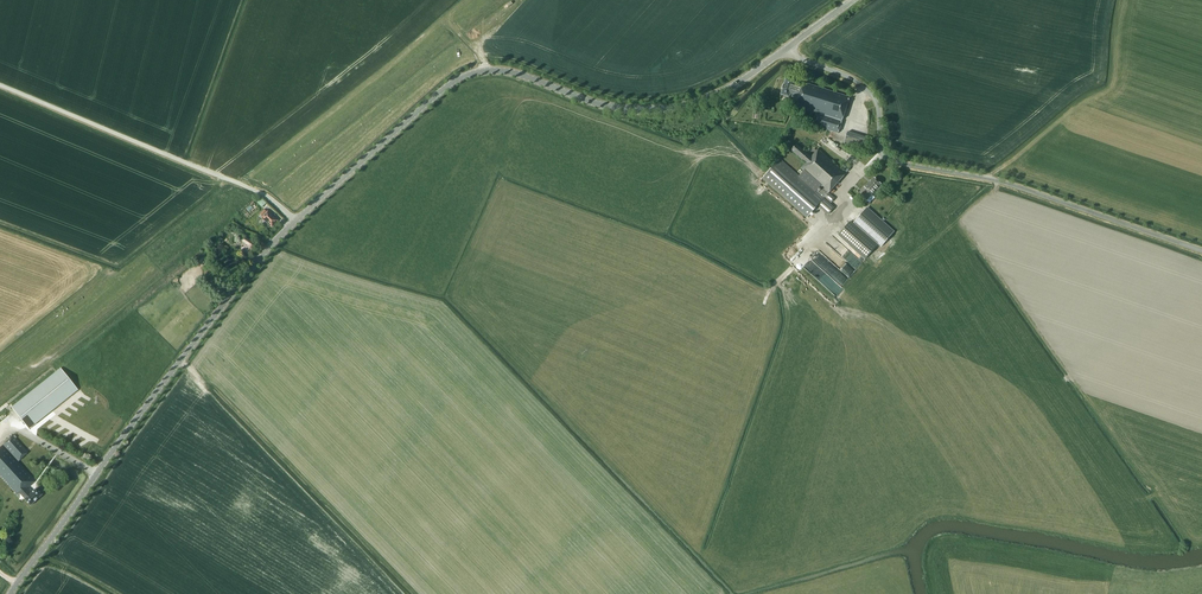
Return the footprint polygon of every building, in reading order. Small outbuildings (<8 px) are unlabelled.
[(812,124),(817,125),(838,133),(850,97),(805,81),(804,84),(795,80),(787,77),(781,92),(790,95),(790,93),(795,95),(792,104),(816,112),(812,124)] [(864,150),(868,138),(848,132),(844,143),(864,150)] [(800,167),(822,188),(818,192),(823,196),(826,192),(826,193),(844,173),(817,148),(810,155),(796,142),(791,148),(805,161),(800,167)] [(828,214),(834,207),(800,177),(800,176),(780,158),(762,178),(807,218),(818,205),(828,214)] [(847,172),(851,168),(845,163),(841,167),(847,172)] [(882,186),(880,184),(881,184),(875,177),(871,181),(870,181),(864,187),(867,189),(861,195),(866,200),(877,190),(878,191),(882,187),(882,186)] [(881,247),(895,231),(867,207),(853,223),(881,247)] [(271,227),(277,220),(273,216),(270,214),(264,209),(259,214),(263,217),(262,218),(267,223),(268,223),(271,227)] [(850,221),(838,235),(865,259),(878,245),(850,221)] [(230,233),(243,241),(245,238),(232,229),(230,233)] [(241,249),(249,254),(255,245),(245,238),(243,241),(246,243),(241,249)] [(849,277),(862,263),(840,243),(834,250),(840,255),(833,263),(849,277)] [(215,247),(207,253),(211,257),(218,251),(215,247)] [(61,368),(11,407),(29,429),(78,390),(61,368)] [(42,495),(36,488),(31,493),(27,488),(35,481),(18,462),(28,452),(13,436),(0,448),(0,476),(17,494),(18,492),(25,499),(24,499),(30,506),(42,495)]
